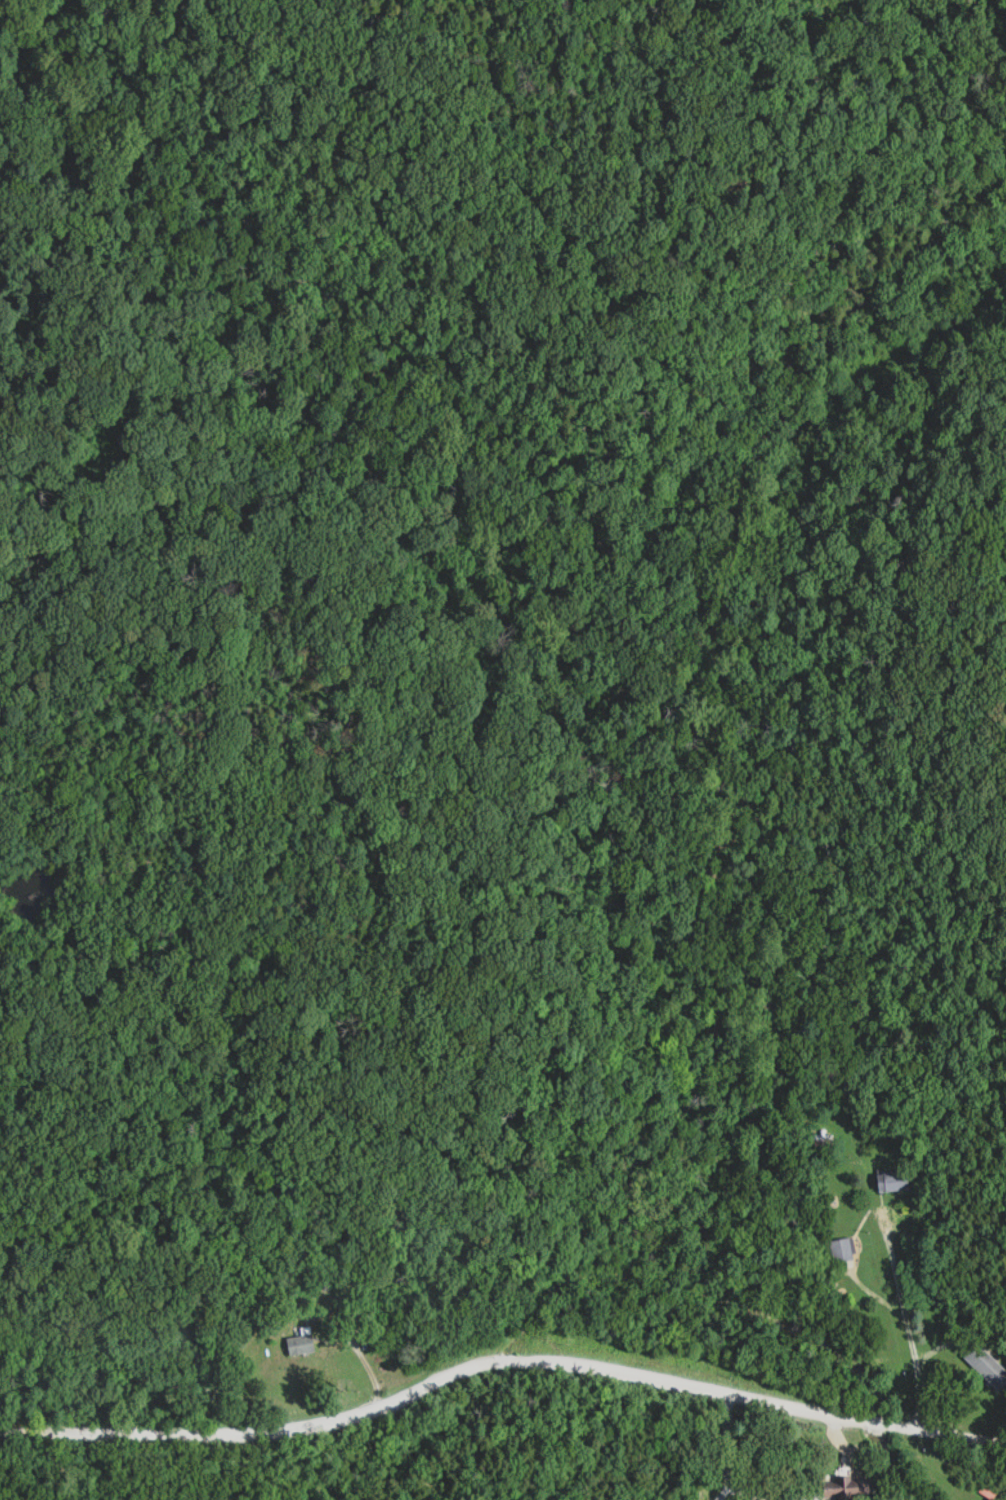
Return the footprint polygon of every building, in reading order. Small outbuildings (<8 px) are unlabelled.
[(883,1192),(906,1188),(903,1170),(880,1175),(883,1192)] [(853,1258),(849,1239),(833,1242),(836,1261),(853,1258)] [(302,1329),(304,1334),(287,1340),(293,1358),(319,1349),(311,1326),(302,1329)] [(997,1388),(1005,1379),(1005,1374),(985,1353),(973,1365),(997,1388)] [(999,1493),(985,1485),(981,1491),(995,1499),(999,1493)]
